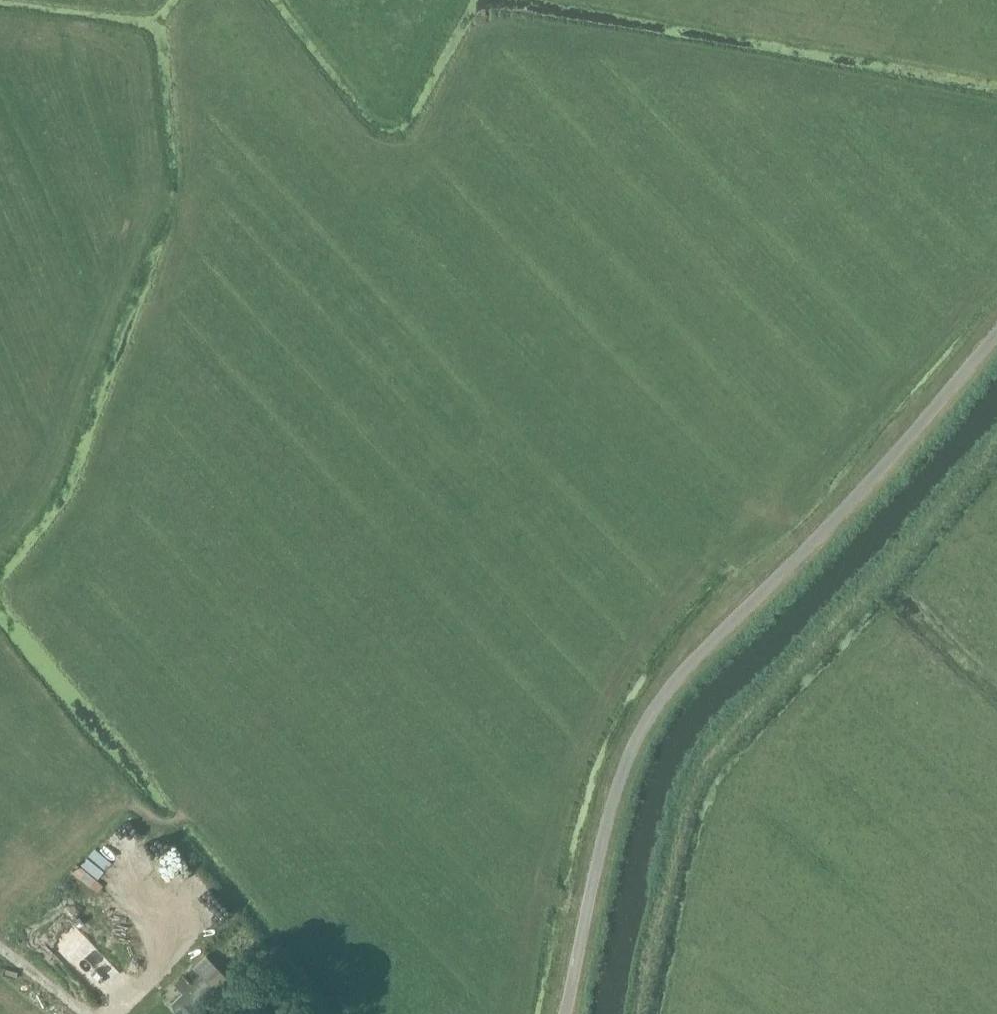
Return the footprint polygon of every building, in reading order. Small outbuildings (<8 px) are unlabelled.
[(194,968),(202,976),(191,987),(183,978),(174,986),(182,996),(172,1006),(180,1013),(188,1013),(214,989),(217,993),(229,981),(206,957),(194,968)]
